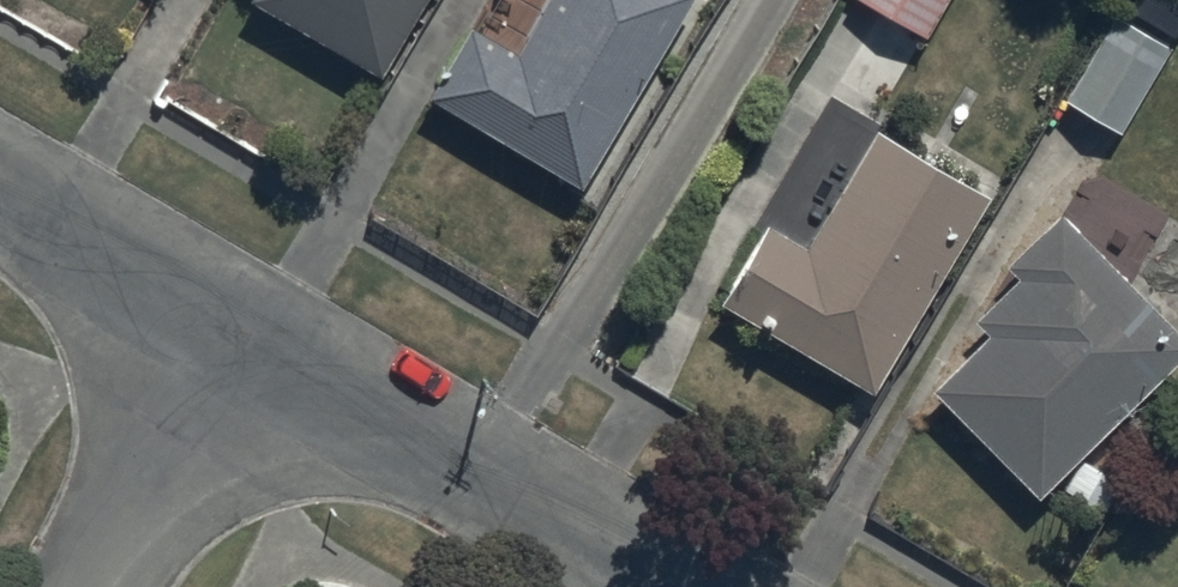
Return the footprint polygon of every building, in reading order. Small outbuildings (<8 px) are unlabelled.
[(426,0),(254,0),(247,13),(376,87),(426,0)] [(693,0),(692,0),(551,0),(514,62),(469,35),(427,106),(577,195),(693,0)] [(849,1),(924,42),(947,0),(850,0),(849,1)] [(1064,103),(1118,137),(1167,55),(1112,23),(1064,103)] [(719,311),(870,398),(986,206),(874,139),(803,257),(765,235),(719,311)] [(1177,363),(1177,346),(1055,222),(998,277),(1011,290),(970,330),(984,345),(929,398),(1033,504),(1177,363)]
